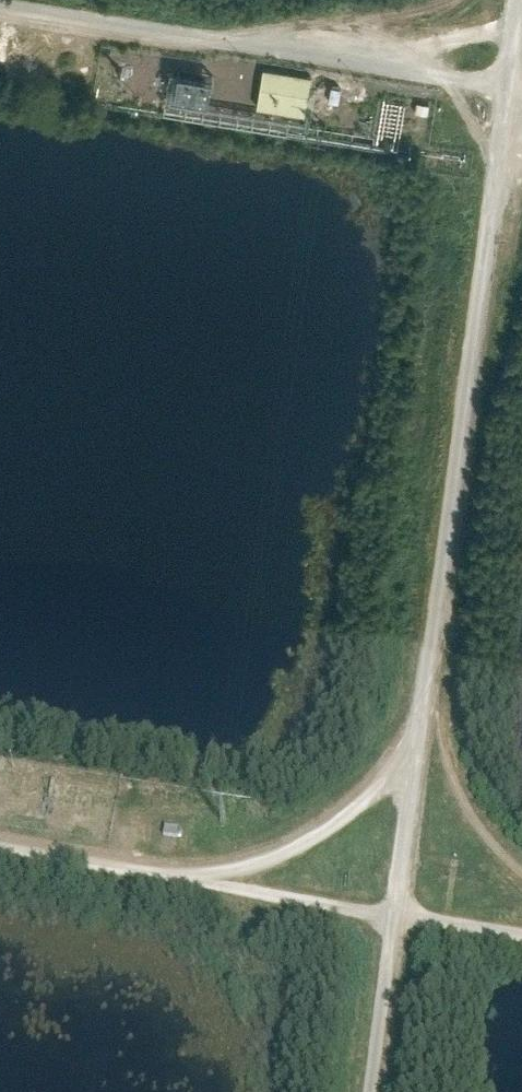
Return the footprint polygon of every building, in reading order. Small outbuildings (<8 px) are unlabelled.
[(263,61),(256,101),(306,109),(312,69),(263,61)]
